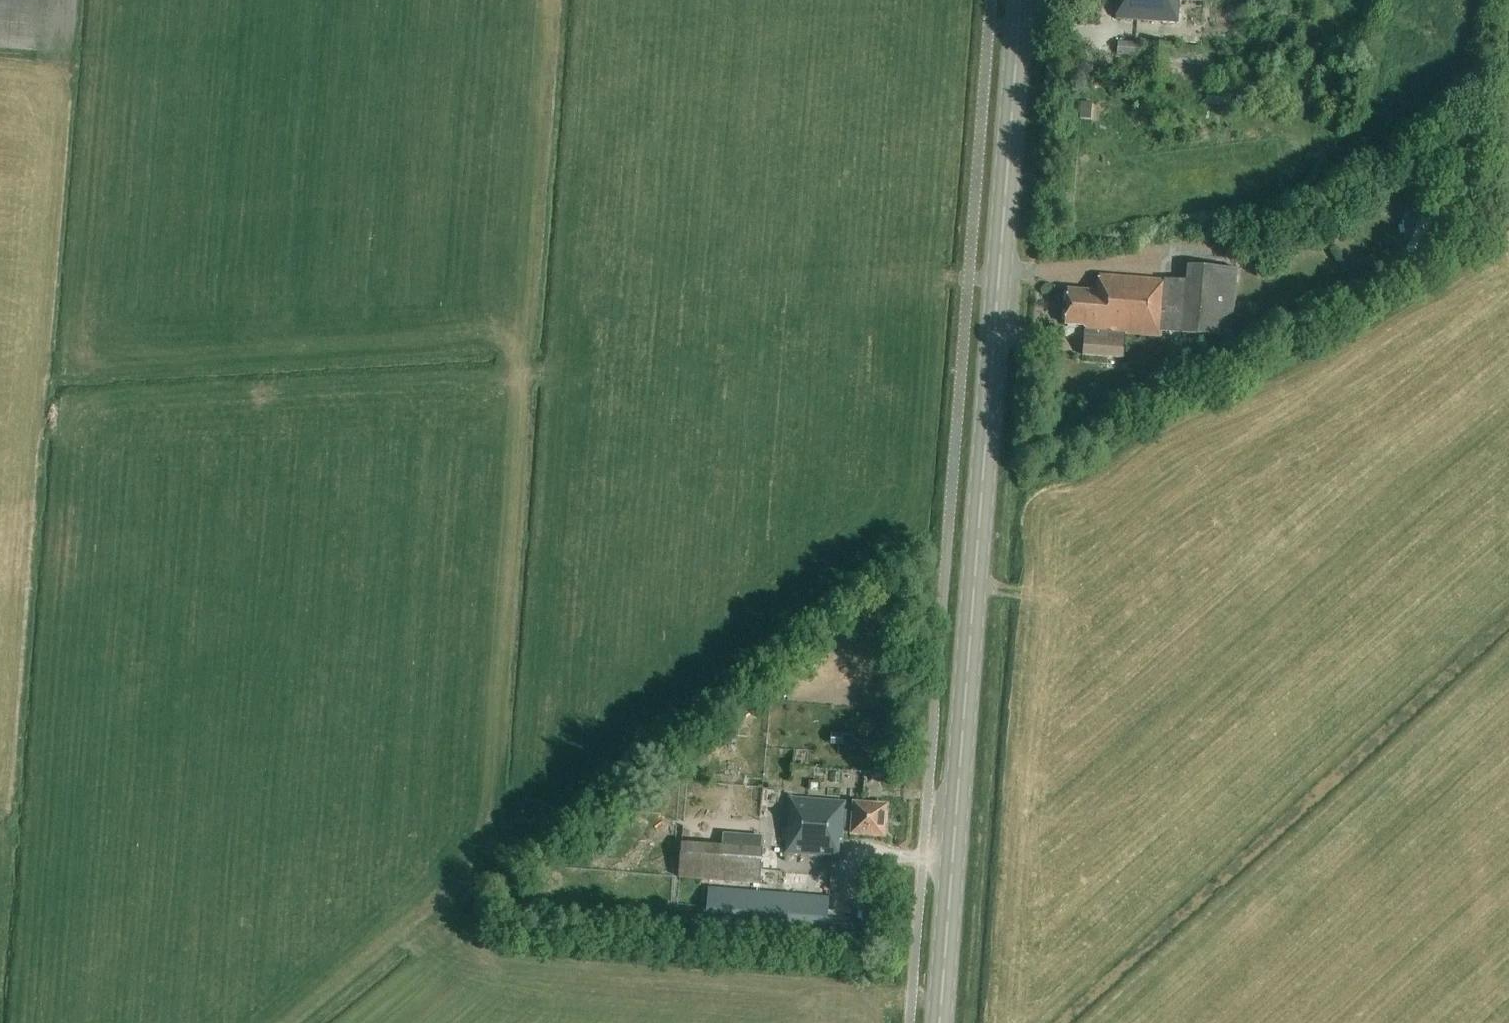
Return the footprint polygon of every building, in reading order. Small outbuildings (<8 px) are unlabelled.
[(1204,2),(1205,0),(1118,0),(1116,19),(1178,23),(1180,1),(1204,2)] [(1117,42),(1117,55),(1138,56),(1138,43),(1117,42)] [(1420,218),(1405,254),(1416,259),(1431,223),(1420,218)] [(1186,282),(1165,280),(1099,275),(1098,292),(1068,290),(1065,325),(1085,326),(1082,356),(1124,359),(1126,335),(1161,337),(1161,332),(1231,338),(1238,270),(1188,265),(1186,282)] [(820,797),(845,800),(846,786),(841,785),(842,773),(823,771),(820,797)] [(845,803),(790,799),(786,854),(838,858),(839,840),(842,840),(843,828),(852,829),(852,834),(884,837),(887,806),(854,804),(853,808),(845,808),(845,803)] [(680,878),(759,884),(762,849),(682,843),(680,878)] [(706,930),(826,939),(829,899),(709,890),(706,930)]
